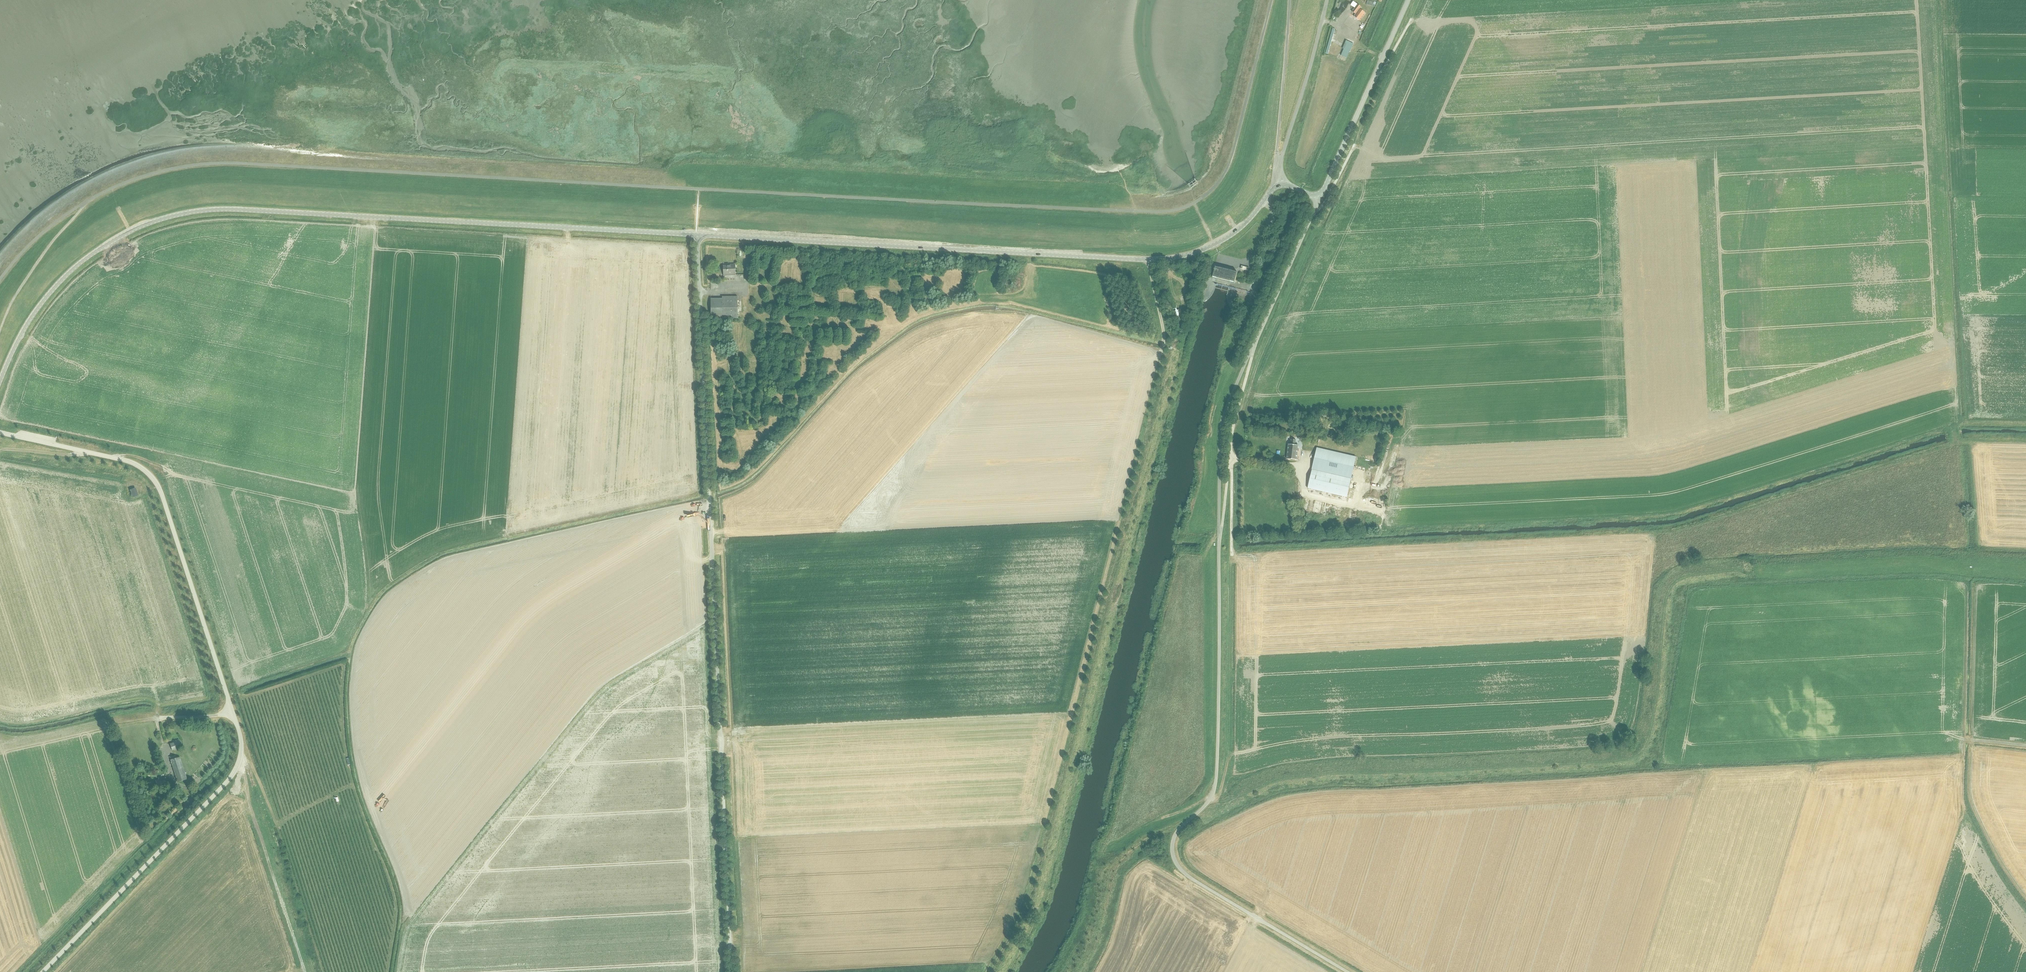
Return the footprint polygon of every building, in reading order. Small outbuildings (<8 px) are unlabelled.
[(1353,2),(1351,5),(1352,6),(1354,7),(1355,8),(1352,12),(1356,14),(1354,17),(1360,21),(1365,13),(1360,9),(1361,7),(1356,4),(1354,2),(1353,2)] [(1333,28),(1325,53),(1328,54),(1335,29),(1333,28)] [(1343,48),(1343,49),(1340,55),(1346,58),(1349,51),(1350,52),(1354,44),(1346,40),(1343,48)] [(724,275),(735,275),(735,265),(730,265),(730,266),(723,266),(724,275)] [(1238,273),(1215,267),(1213,278),(1235,284),(1238,273)] [(1238,289),(1236,296),(1246,299),(1248,292),(1238,289)] [(711,299),(711,318),(737,318),(737,297),(722,297),(722,299),(711,299)] [(1288,444),(1287,459),(1297,460),(1298,445),(1295,445),(1296,439),(1291,439),(1291,445),(1288,444)] [(1317,448),(1308,488),(1347,497),(1356,457),(1317,448)] [(1320,514),(1323,500),(1306,497),(1303,510),(1320,514)] [(1334,508),(1334,511),(1338,512),(1339,509),(1337,509),(1338,505),(1329,503),(1328,507),(1334,508)] [(170,744),(172,750),(182,748),(180,741),(170,744)] [(170,757),(178,782),(187,779),(180,757),(176,758),(175,755),(170,757)] [(166,782),(167,781),(166,777),(161,779),(161,777),(158,778),(159,780),(155,781),(156,783),(153,784),(154,788),(157,787),(158,788),(167,785),(166,782)]
